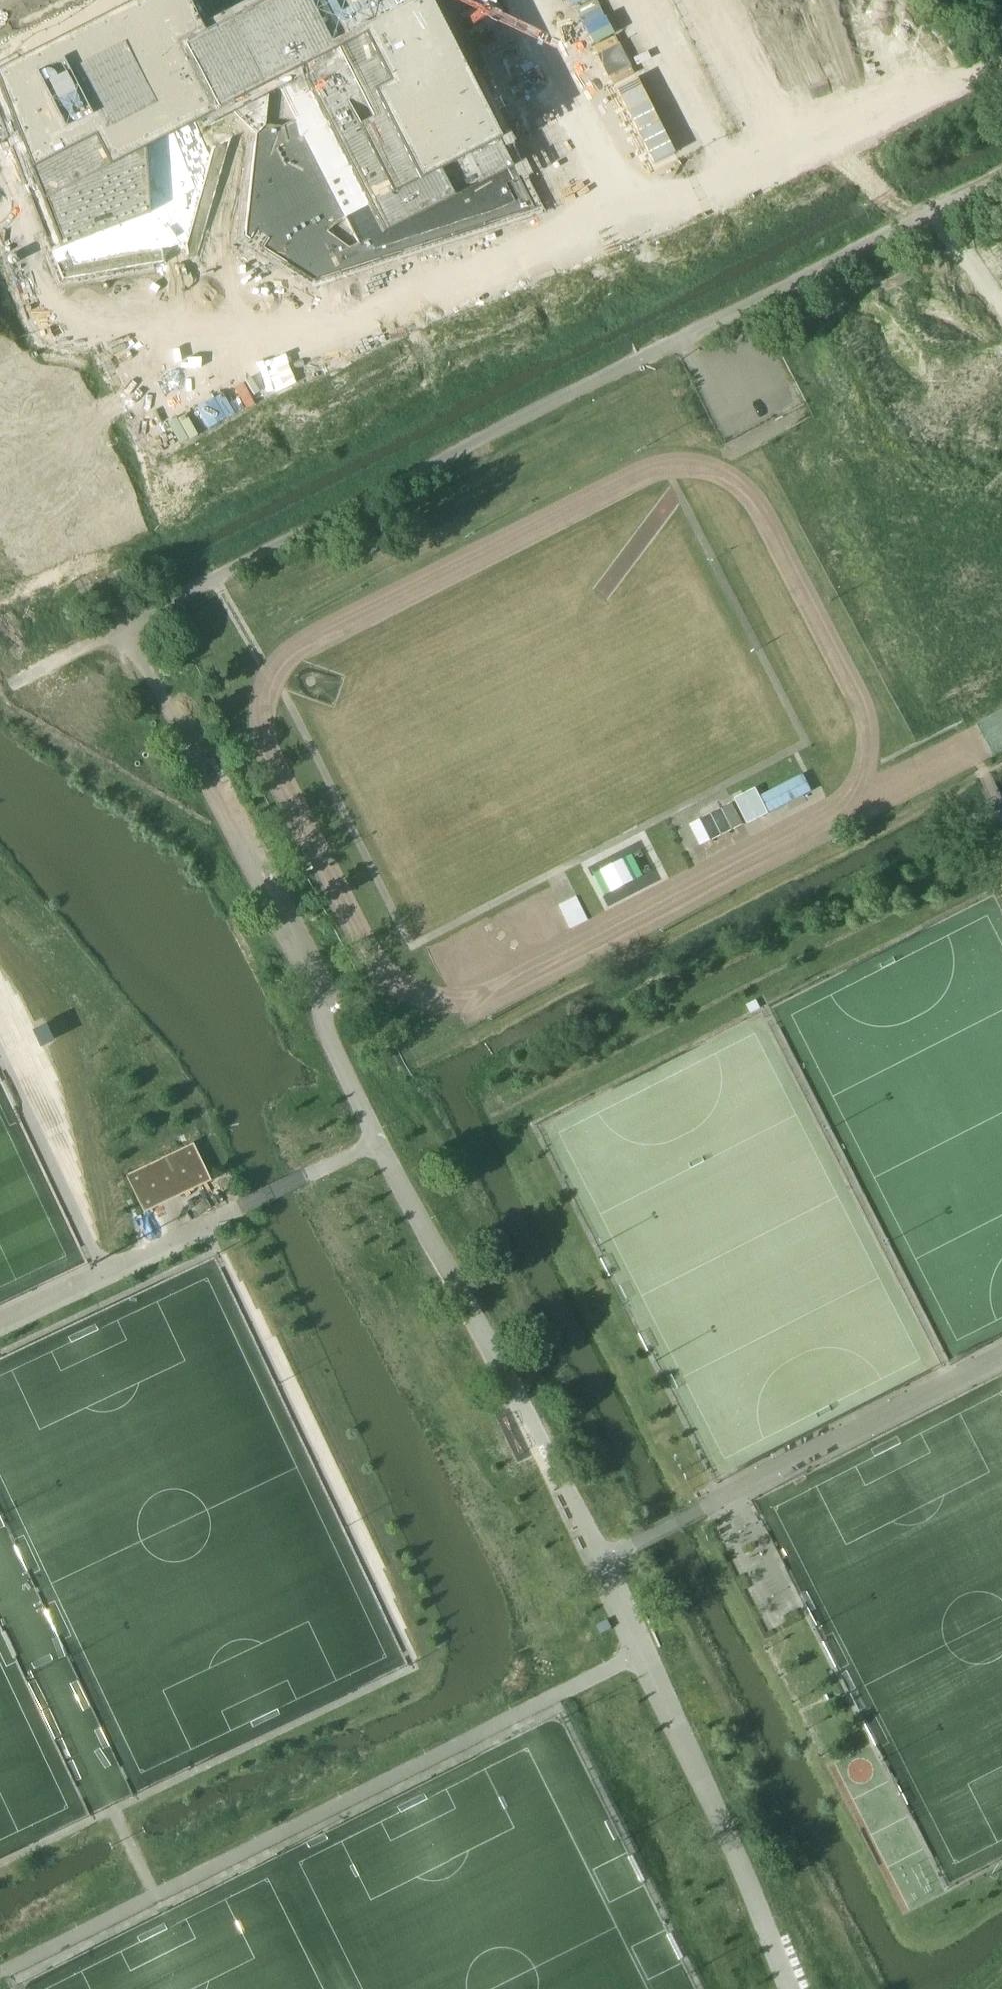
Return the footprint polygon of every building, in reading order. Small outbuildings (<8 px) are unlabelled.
[(50,251),(51,251),(60,248),(149,214),(144,147),(221,109),(187,41),(218,25),(205,0),(134,0),(0,69),(0,120),(50,251)] [(427,0),(268,0),(218,25),(187,41),(221,109),(227,106),(274,82),(294,119),(281,126),(264,124),(255,133),(244,236),(250,240),(256,230),(267,237),(261,247),(312,281),(533,209),(427,0)] [(769,813),(755,788),(743,794),(734,798),(747,824),(769,813)] [(732,803),(700,819),(711,840),(743,824),(732,803)] [(190,1148),(130,1177),(144,1208),(154,1203),(197,1183),(205,1179),(190,1148)]
